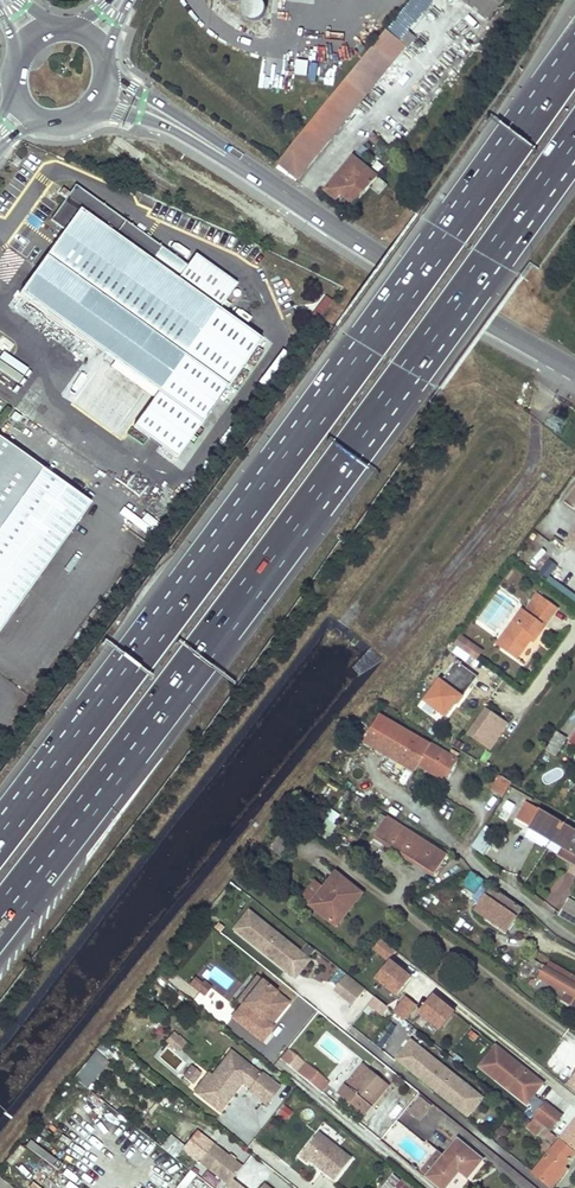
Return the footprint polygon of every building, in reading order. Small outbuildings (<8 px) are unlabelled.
[(214,14),(259,31),(268,6),(251,0),(220,0),(214,14)] [(277,163),(297,179),(370,90),(405,46),(407,47),(415,37),(408,31),(430,5),(434,0),(412,0),(277,163)] [(488,19),(504,0),(464,0),(488,19)] [(307,78),(308,63),(294,62),(293,77),(307,78)] [(382,142),(372,133),(369,137),(378,146),(382,142)] [(369,187),(377,177),(353,157),(325,191),(336,200),(341,195),(353,206),(369,187)] [(387,185),(377,177),(369,187),(378,195),(387,185)] [(187,266),(74,185),(69,192),(66,198),(50,221),(63,231),(19,293),(113,361),(158,393),(133,428),(176,459),(261,340),(218,309),(236,284),(195,254),(187,266)] [(0,440),(0,629),(90,504),(0,440)] [(564,503),(573,509),(574,507),(574,488),(564,503)] [(565,544),(574,552),(574,530),(565,544)] [(547,557),(539,572),(549,578),(557,562),(547,557)] [(521,609),(495,645),(514,659),(540,624),(544,626),(557,608),(536,592),(523,610),(521,609)] [(532,642),(544,626),(540,624),(529,640),(532,642)] [(469,642),(463,651),(470,656),(476,647),(469,642)] [(476,647),(470,656),(476,660),(483,651),(476,647)] [(447,717),(477,674),(456,659),(444,676),(439,673),(421,699),(447,717)] [(492,714),(474,739),(489,749),(507,724),(492,714)] [(444,780),(456,760),(379,715),(364,740),(415,771),(419,764),(444,780)] [(556,732),(545,749),(554,755),(565,738),(556,732)] [(502,796),(510,782),(501,776),(492,790),(502,796)] [(525,802),(517,817),(530,825),(529,827),(564,847),(567,849),(563,856),(574,863),(574,831),(525,802)] [(326,838),(341,814),(330,807),(315,832),(326,838)] [(434,872),(445,855),(387,818),(376,835),(434,872)] [(481,830),(471,846),(483,855),(494,838),(481,830)] [(434,872),(376,835),(374,838),(433,875),(434,872)] [(469,869),(461,886),(475,892),(483,876),(469,869)] [(309,905),(335,926),(345,914),(340,910),(357,890),(335,873),(325,886),(311,903),(309,905)] [(302,896),(311,903),(325,886),(316,879),(302,896)] [(511,914),(515,917),(521,909),(482,882),(471,899),(479,905),(475,910),(502,928),(511,914)] [(340,910),(345,914),(361,893),(357,890),(340,910)] [(565,901),(558,914),(574,924),(574,907),(565,901)] [(234,931),(298,978),(312,960),(251,910),(234,931)] [(511,914),(502,928),(506,931),(515,917),(511,914)] [(500,959),(514,968),(519,961),(505,951),(500,959)] [(549,961),(547,965),(533,957),(524,973),(529,975),(536,964),(544,969),(540,976),(567,992),(563,998),(573,1004),(574,1001),(574,976),(549,961)] [(376,980),(398,998),(413,977),(391,961),(376,980)] [(345,971),(332,988),(352,1004),(366,988),(345,971)] [(203,996),(211,987),(197,973),(188,982),(203,996)] [(230,1019),(262,1045),(291,1003),(261,979),(230,1019)] [(408,1019),(417,1001),(402,994),(393,1012),(408,1019)] [(419,1014),(443,1032),(458,1012),(434,995),(419,1014)] [(384,1014),(389,1003),(371,996),(366,1006),(384,1014)] [(381,1049),(398,1026),(387,1018),(370,1041),(381,1049)] [(171,1046),(163,1056),(169,1061),(186,1040),(174,1030),(165,1041),(171,1046)] [(396,1058),(468,1119),(485,1100),(412,1039),(396,1058)] [(527,1103),(541,1085),(524,1072),(523,1073),(519,1070),(520,1068),(495,1048),(480,1066),(527,1103)] [(73,1077),(87,1088),(109,1060),(95,1049),(73,1077)] [(210,1075),(196,1093),(216,1109),(225,1097),(223,1095),(227,1091),(231,1094),(252,1068),(229,1051),(210,1075)] [(328,1081),(296,1055),(288,1065),(320,1091),(328,1081)] [(362,1063),(345,1084),(337,1093),(362,1114),(387,1084),(367,1067),(362,1063)] [(191,1065),(182,1076),(190,1082),(198,1071),(191,1065)] [(564,1084),(574,1092),(574,1069),(564,1084)] [(278,1087),(259,1072),(245,1089),(264,1104),(278,1087)] [(208,1073),(193,1091),(196,1093),(210,1075),(208,1073)] [(216,1109),(218,1111),(231,1094),(227,1091),(223,1095),(225,1097),(216,1109)] [(502,1098),(497,1094),(493,1100),(498,1103),(502,1098)] [(418,1119),(430,1105),(420,1097),(408,1111),(418,1119)] [(276,1114),(286,1120),(292,1110),(283,1104),(276,1114)] [(544,1105),(533,1118),(542,1126),(549,1131),(560,1116),(544,1105)] [(536,1134),(542,1126),(533,1118),(531,1122),(526,1117),(523,1122),(528,1126),(527,1127),(536,1134)] [(171,1132),(160,1145),(174,1157),(185,1144),(171,1132)] [(300,1158),(335,1182),(354,1159),(319,1132),(300,1158)] [(232,1178),(242,1164),(201,1134),(187,1153),(227,1183),(224,1187),(246,1187),(232,1178)] [(29,1139),(24,1145),(57,1167),(62,1161),(29,1139)] [(481,1159),(456,1139),(443,1155),(437,1151),(421,1171),(442,1187),(444,1187),(459,1171),(467,1177),(481,1159)] [(574,1154),(574,1152),(559,1139),(532,1172),(551,1187),(553,1187),(568,1170),(564,1167),(574,1154)] [(380,1187),(411,1187),(412,1187),(401,1179),(394,1187),(386,1181),(380,1187)]
